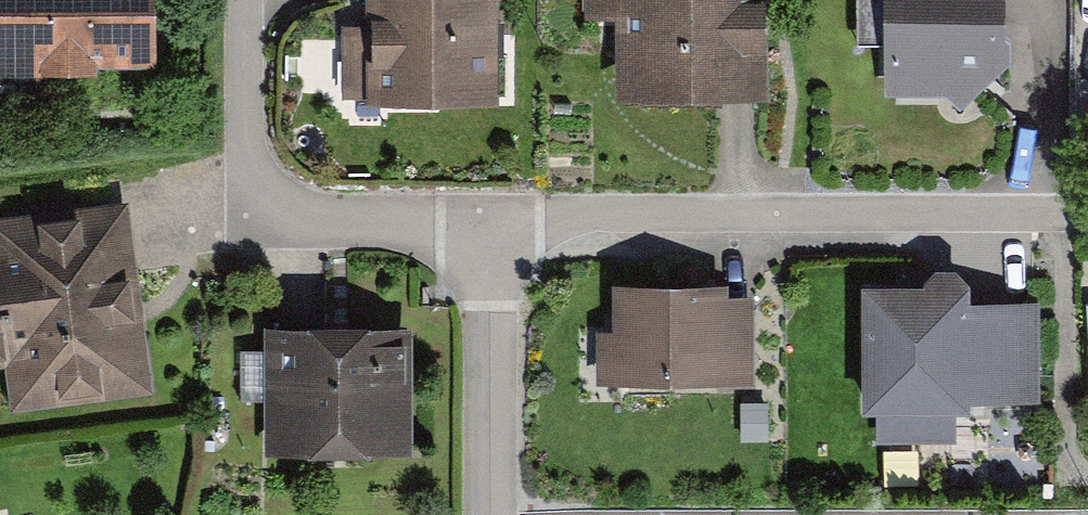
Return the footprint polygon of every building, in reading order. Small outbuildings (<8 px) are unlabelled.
[(4,70),(170,69),(169,0),(3,0),(4,70)] [(390,29),(352,29),(352,103),(516,102),(515,1),(533,1),(533,0),(390,0),(390,29)] [(588,20),(617,20),(617,100),(740,100),(765,91),(765,32),(765,0),(588,0),(588,20)] [(888,0),(866,0),(865,39),(887,40),(888,0)] [(909,93),(984,89),(1027,50),(1023,0),(903,0),(909,93)] [(11,368),(14,400),(155,387),(138,202),(0,215),(0,369),(11,368)] [(945,285),(882,289),(885,435),(967,436),(966,412),(1043,409),(1042,300),(988,301),(987,282),(970,267),(944,273),(945,285)] [(629,329),(603,330),(605,385),(759,379),(755,285),(628,290),(629,329)] [(408,324),(268,324),(269,448),(408,448),(408,324)]
